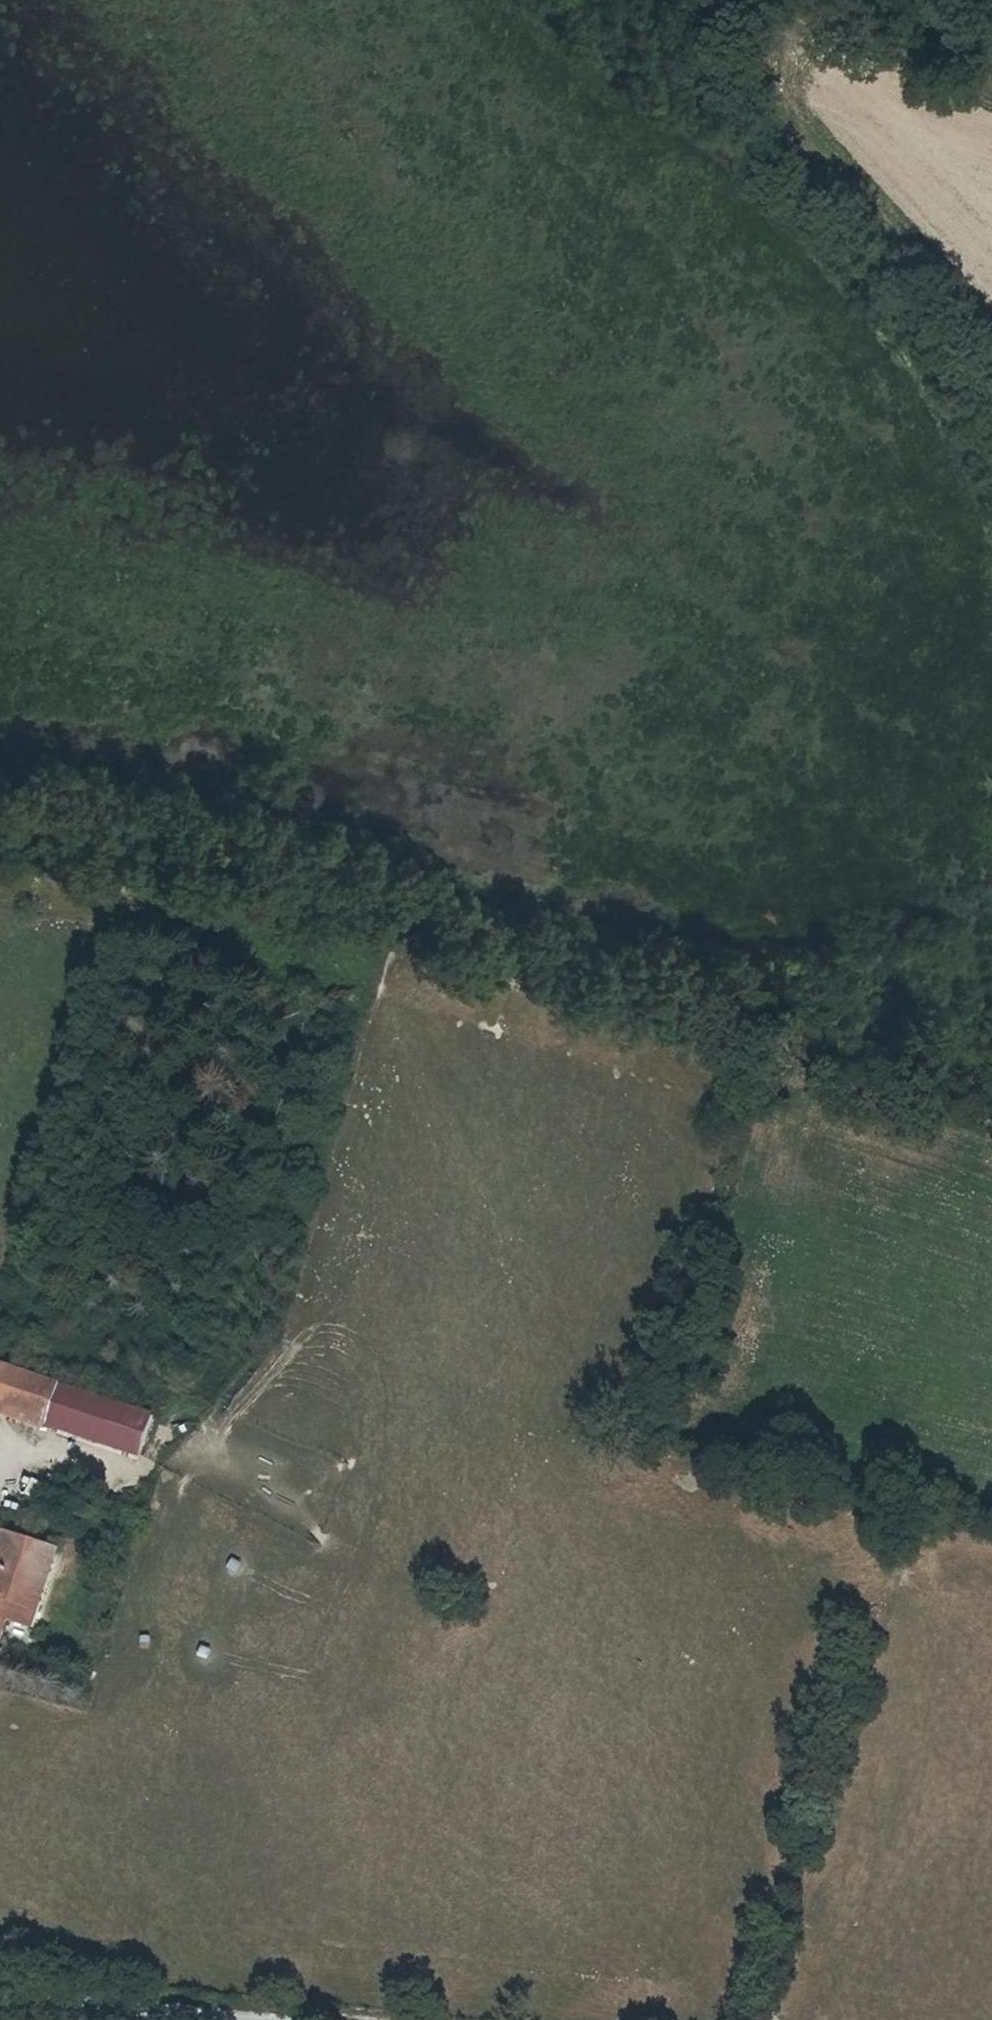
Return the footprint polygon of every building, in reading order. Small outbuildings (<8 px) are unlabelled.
[(17,1641),(32,1567),(7,1563),(0,1562),(0,1639),(17,1641)]
